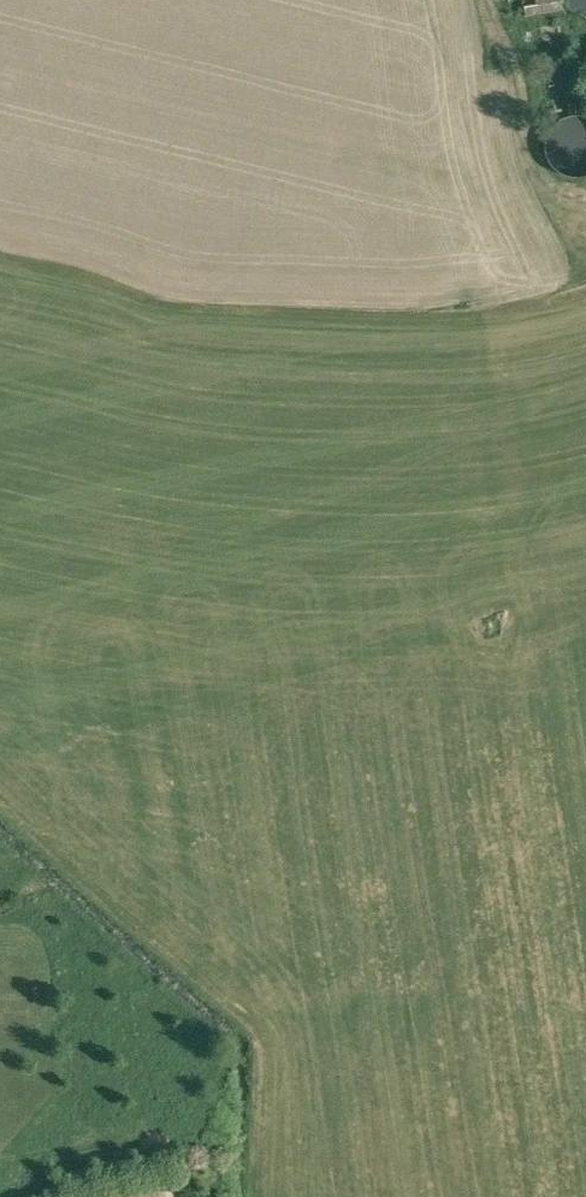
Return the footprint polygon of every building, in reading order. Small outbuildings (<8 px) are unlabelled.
[(561,0),(522,0),(525,17),(563,10),(561,0)]
